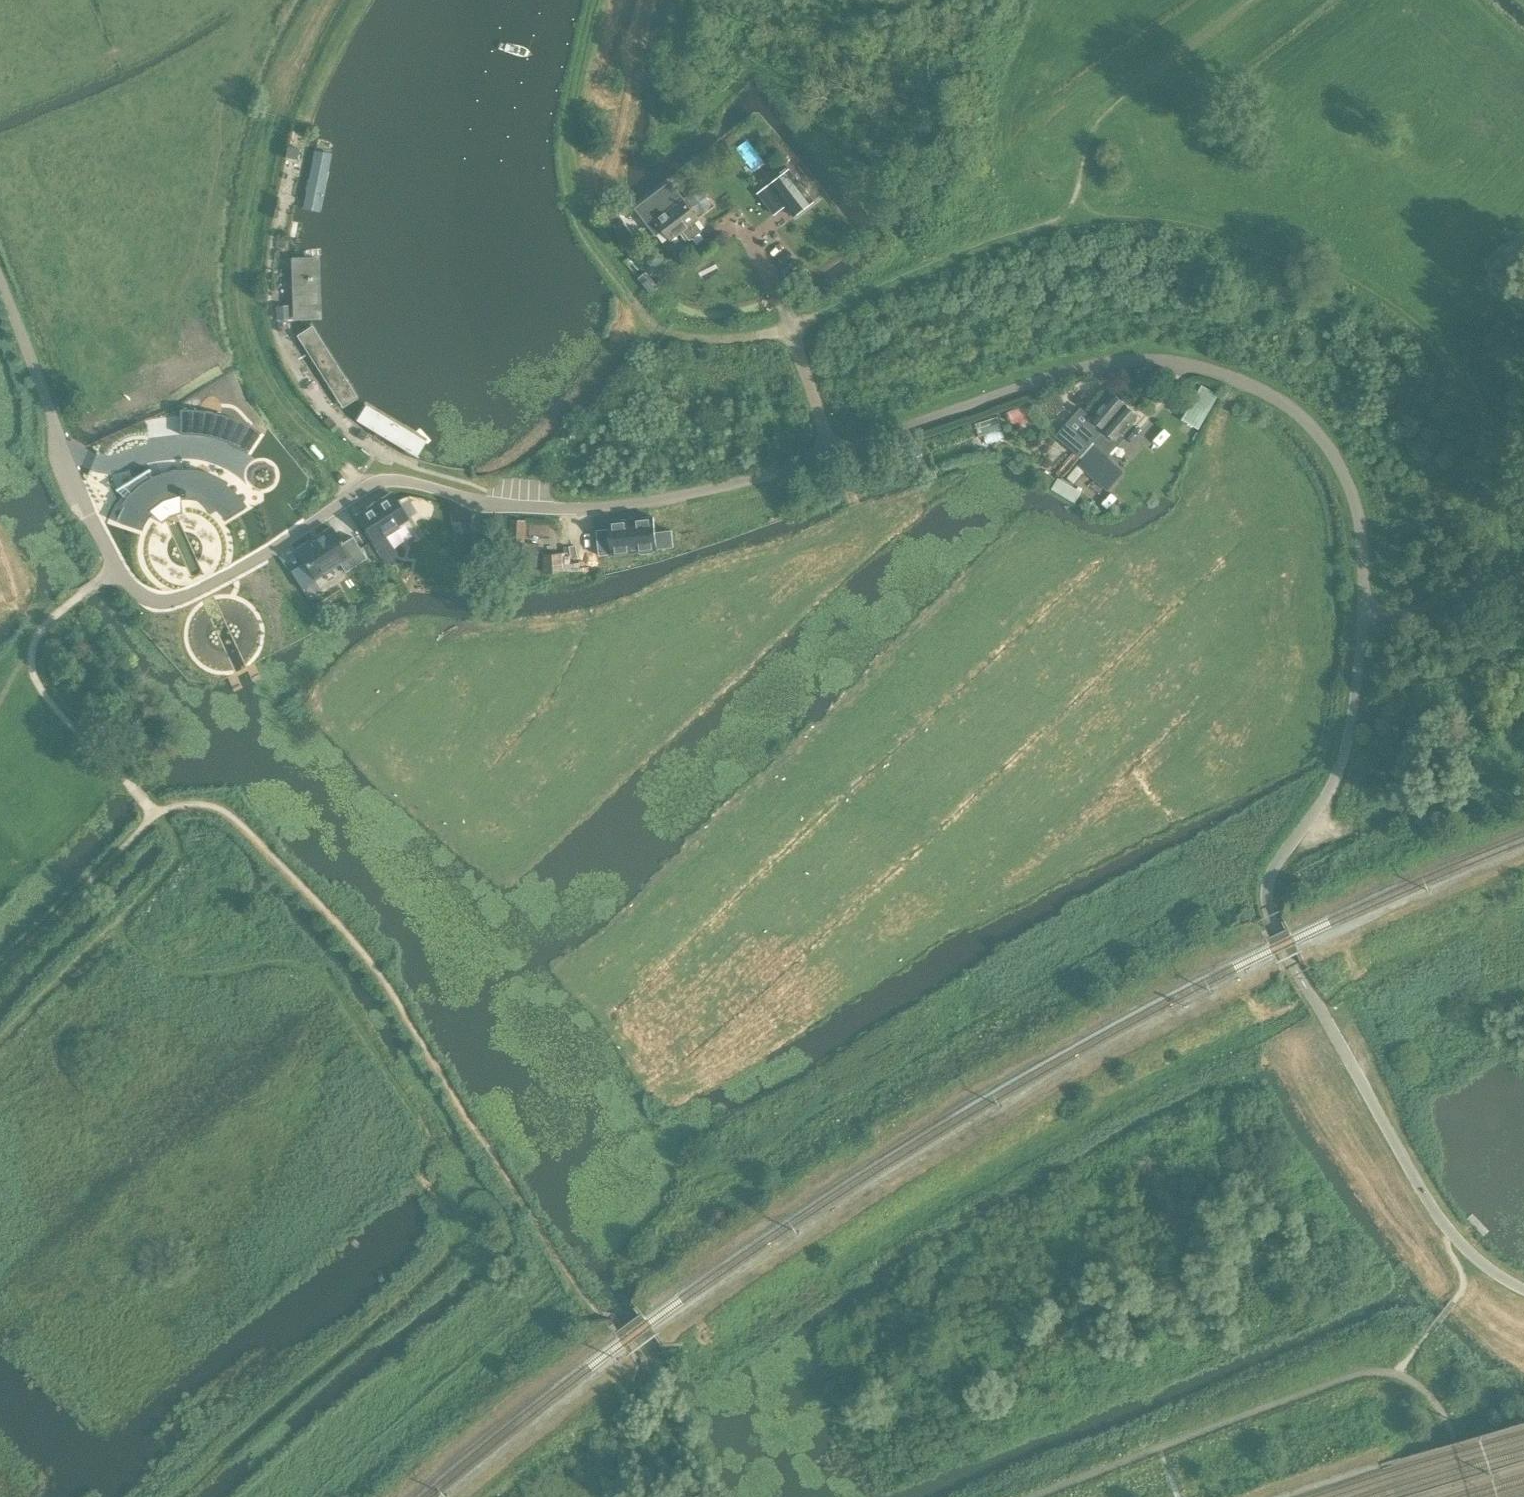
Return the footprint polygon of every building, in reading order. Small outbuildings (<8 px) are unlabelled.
[(288,147),(286,158),(297,160),(299,149),(288,147)] [(318,151),(304,215),(321,219),(334,154),(318,151)] [(790,169),(757,194),(774,216),(787,206),(794,216),(814,201),(790,169)] [(669,180),(635,206),(640,212),(640,213),(657,235),(663,230),(671,241),(684,232),(690,240),(701,231),(695,223),(699,220),(683,199),(673,187),(669,180)] [(619,214),(610,221),(617,230),(627,224),(625,221),(619,214)] [(297,257),(298,319),(326,318),(324,257),(297,257)] [(300,336),(347,408),(362,398),(315,326),(300,336)] [(1220,394),(1203,383),(1183,418),(1200,428),(1220,394)] [(1080,409),(1067,424),(1079,434),(1085,439),(1091,445),(1092,443),(1093,442),(1126,405),(1113,393),(1091,418),(1080,409)] [(359,422),(421,458),(430,441),(369,405),(359,422)] [(1026,405),(1008,413),(1011,422),(1019,425),(1027,422),(1031,415),(1026,405)] [(1126,405),(1093,442),(1108,455),(1123,438),(1120,435),(1138,415),(1126,405)] [(179,409),(180,435),(182,435),(191,435),(201,436),(210,438),(219,440),(228,444),(237,448),(245,453),(247,454),(260,432),(250,426),(239,421),(228,416),(216,413),(204,411),(191,409),(179,409)] [(328,416),(323,421),(333,432),(339,426),(328,416)] [(360,430),(356,436),(362,440),(366,434),(360,430)] [(1079,434),(1068,446),(1074,451),(1080,457),(1091,445),(1085,439),(1079,434)] [(1082,459),(1077,465),(1107,491),(1110,488),(1123,472),(1091,445),(1080,457),(1082,459)] [(1074,451),(1056,473),(1062,478),(1080,457),(1074,451)] [(923,456),(911,460),(915,471),(915,474),(928,470),(923,456)] [(1077,466),(1067,478),(1073,483),(1083,471),(1077,466)] [(123,505),(116,521),(134,528),(136,523),(139,517),(143,512),(146,509),(149,505),(153,502),(158,499),(164,496),(167,495),(172,493),(178,493),(178,496),(183,496),(183,492),(187,492),(192,492),(198,494),(203,495),(207,497),(211,500),(216,503),(220,506),(223,509),(226,512),(229,517),(246,507),(244,505),(242,501),(237,496),(234,492),(229,488),(225,485),(227,482),(222,480),(215,476),(210,474),(205,472),(200,471),(194,470),(190,469),(182,469),(174,470),(167,471),(161,473),(151,477),(147,471),(149,471),(148,469),(133,478),(134,481),(123,487),(129,493),(125,498),(120,504),(121,505),(122,504),(123,505)] [(1082,492),(1058,478),(1051,489),(1075,503),(1082,492)] [(356,515),(372,541),(406,519),(390,494),(356,515)] [(609,528),(596,530),(599,556),(638,551),(642,555),(654,553),(656,549),(674,547),(672,530),(656,532),(654,517),(608,522),(609,528)] [(524,543),(525,543),(525,536),(546,536),(548,536),(548,531),(548,525),(525,525),(525,524),(525,521),(511,520),(510,542),(524,543)] [(331,528),(296,551),(314,580),(340,564),(344,571),(365,558),(351,536),(341,543),(331,528)] [(539,543),(525,543),(524,543),(510,542),(509,565),(537,566),(538,566),(539,543)] [(385,543),(375,551),(383,562),(393,554),(385,543)] [(562,553),(543,554),(544,572),(563,571),(562,553)]
